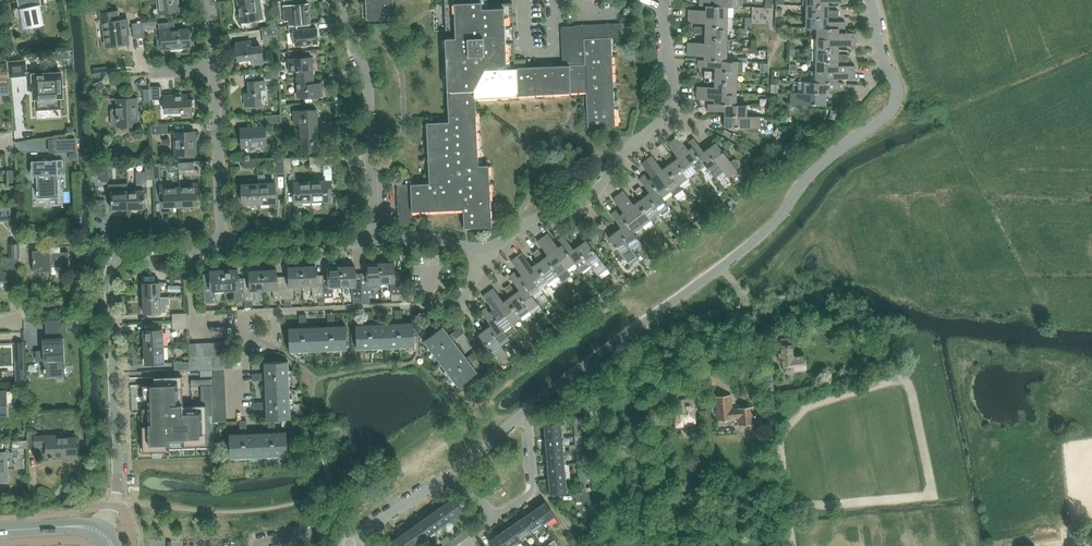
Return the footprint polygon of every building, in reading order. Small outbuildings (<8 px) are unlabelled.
[(19,7),(14,8),(16,21),(23,20),(24,27),(43,23),(40,12),(43,11),(41,0),(17,0),(19,7)] [(158,15),(178,11),(176,0),(156,0),(158,15)] [(237,3),(240,23),(261,20),(264,19),(261,0),(237,0),(237,3)] [(366,21),(394,19),(393,0),(365,0),(366,21)] [(515,60),(512,3),(488,4),(488,8),(481,8),(481,0),(444,0),(446,31),(451,31),(451,38),(445,38),(449,122),(426,123),(429,183),(397,185),(399,227),(412,226),(412,212),(463,209),(464,228),(491,227),(489,165),(478,166),(475,97),(586,92),(587,127),(615,126),(611,38),(630,37),(630,23),(561,27),(563,65),(526,67),(526,59),(515,60)] [(288,21),(288,25),(309,23),(307,4),(282,6),(284,21),(288,21)] [(688,9),(688,16),(728,17),(728,7),(728,6),(706,6),(705,10),(688,9)] [(805,6),(805,17),(828,17),(838,17),(838,11),(828,10),(828,6),(805,6)] [(100,24),(105,24),(108,46),(127,43),(126,36),(130,35),(128,18),(120,19),(118,10),(99,12),(100,24)] [(705,23),(705,28),(727,28),(728,17),(688,16),(688,23),(705,23)] [(805,28),(816,28),(817,28),(838,29),(845,29),(845,22),(828,21),(828,17),(805,17),(805,28)] [(156,21),(143,22),(143,30),(156,29),(156,21)] [(143,30),(143,22),(132,24),(134,39),(144,37),(143,30)] [(160,40),(164,40),(164,48),(188,47),(187,29),(175,30),(175,26),(174,22),(158,23),(159,27),(160,40)] [(309,23),(288,25),(289,33),(293,33),(294,45),(318,42),(317,29),(309,30),(309,23)] [(276,27),(261,29),(264,44),(265,43),(265,45),(277,43),(277,42),(279,41),(276,27)] [(705,34),(705,39),(727,39),(727,28),(705,28),(695,28),(695,34),(705,34)] [(816,28),(815,39),(855,40),(856,33),(838,33),(838,29),(817,28),(816,28)] [(61,34),(63,43),(71,42),(69,32),(61,34)] [(687,49),(727,50),(731,50),(731,39),(727,39),(705,39),(705,43),(687,42),(687,49)] [(815,39),(815,50),(838,50),(838,46),(855,46),(855,40),(815,39)] [(238,60),(251,59),(252,66),(264,64),(261,45),(252,46),(251,41),(236,44),(238,60)] [(704,56),(704,60),(727,61),(727,60),(727,50),(687,49),(687,55),(704,56)] [(811,60),(815,61),(838,61),(848,62),(848,55),(838,54),(838,50),(815,50),(812,50),(811,60)] [(296,71),(296,78),(313,77),(312,56),(288,57),(288,72),(296,71)] [(8,62),(9,77),(27,76),(25,60),(8,62)] [(715,67),(715,71),(737,72),(737,61),(727,60),(727,61),(704,60),(698,60),(698,67),(715,67)] [(815,61),(815,71),(855,72),(855,66),(838,65),(838,61),(815,61)] [(106,67),(93,69),(94,77),(107,75),(106,67)] [(47,72),(32,73),(32,75),(33,82),(34,82),(35,89),(33,89),(34,98),(36,98),(37,110),(61,109),(60,97),(62,97),(61,71),(47,72)] [(714,78),(714,83),(737,83),(737,72),(715,71),(704,71),(704,78),(714,78)] [(811,71),(810,82),(815,82),(837,82),(837,79),(854,79),(855,72),(815,71),(811,71)] [(8,84),(8,75),(0,75),(0,85),(8,84)] [(313,77),(296,78),(297,97),(322,96),(321,83),(314,83),(313,77)] [(94,83),(97,91),(105,88),(102,80),(94,83)] [(266,90),(265,80),(248,81),(249,92),(244,93),(245,106),(262,105),(261,90),(266,90)] [(798,82),(798,93),(803,93),(826,94),(826,90),(843,90),(843,83),(837,82),(815,82),(810,82),(798,82)] [(697,86),(697,93),(737,94),(737,83),(714,83),(714,87),(697,86)] [(10,95),(9,84),(8,84),(0,85),(0,96),(10,95)] [(150,87),(150,89),(150,100),(162,99),(161,86),(150,87)] [(714,100),(714,104),(736,105),(737,94),(697,93),(697,100),(714,100)] [(803,93),(798,93),(790,93),(790,104),(826,105),(826,94),(803,93)] [(181,112),(181,116),(192,116),(191,99),(187,100),(187,95),(164,96),(165,113),(181,112)] [(116,99),(116,109),(111,109),(110,111),(111,126),(114,128),(138,127),(137,98),(116,99)] [(725,111),(724,116),(747,116),(747,105),(736,105),(714,104),(708,104),(707,111),(725,111)] [(299,124),(299,131),(318,130),(317,109),(293,110),(293,124),(299,124)] [(831,110),(830,114),(828,118),(834,120),(837,112),(834,111),(831,110)] [(266,116),(267,123),(282,122),(282,114),(266,116)] [(763,116),(747,116),(724,116),(724,127),(751,128),(750,131),(758,131),(760,131),(762,130),(764,128),(765,126),(765,124),(765,122),(764,120),(763,119),(763,117),(763,116)] [(151,126),(152,134),(167,133),(167,125),(151,126)] [(267,145),(266,127),(240,128),(242,147),(267,145)] [(318,130),(299,131),(300,151),(324,150),(324,137),(318,137),(318,130)] [(173,133),(174,154),(196,153),(195,132),(173,133)] [(673,140),(696,171),(705,165),(692,147),(688,150),(678,136),(673,140)] [(75,138),(62,139),(62,152),(75,151),(75,138)] [(692,147),(705,165),(711,174),(714,178),(723,171),(720,167),(721,167),(707,149),(704,152),(693,138),(689,141),(693,146),(692,147)] [(674,160),(688,178),(696,171),(673,140),(667,144),(678,157),(674,160)] [(720,167),(723,171),(728,178),(737,171),(716,142),(707,149),(721,167),(720,167)] [(763,145),(759,153),(767,158),(771,150),(763,145)] [(665,167),(679,185),(681,187),(690,181),(688,178),(674,160),(674,161),(667,152),(663,156),(669,164),(665,167)] [(663,182),(670,191),(679,185),(665,167),(662,169),(652,155),(646,159),(663,182)] [(309,157),(310,165),(325,164),(325,156),(309,157)] [(284,174),(283,158),(275,159),(269,159),(269,160),(268,160),(269,174),(284,174)] [(291,158),(283,158),(284,174),(292,173),(291,158)] [(257,167),(257,159),(242,160),(242,168),(257,167)] [(646,159),(641,163),(651,177),(648,180),(664,200),(672,194),(670,191),(663,182),(646,159)] [(32,176),(37,176),(37,191),(36,191),(37,194),(38,198),(59,197),(57,167),(62,167),(62,160),(57,160),(32,161),(32,176)] [(178,163),(179,170),(194,170),(194,162),(178,163)] [(100,165),(100,167),(101,182),(109,181),(108,164),(100,165)] [(145,164),(145,171),(145,180),(147,179),(154,179),(153,164),(145,164)] [(8,170),(8,186),(16,185),(16,170),(8,170)] [(132,191),(128,191),(128,208),(145,208),(144,193),(147,193),(147,186),(147,179),(145,180),(145,171),(136,172),(136,186),(132,187),(132,191)] [(664,200),(648,180),(644,175),(639,179),(649,193),(646,195),(659,213),(661,215),(663,215),(668,211),(669,208),(664,200)] [(258,179),(258,184),(259,203),(275,202),(274,184),(266,184),(266,179),(258,179)] [(259,203),(258,184),(249,185),(248,181),(239,181),(238,184),(238,194),(242,194),(243,204),(259,203)] [(330,181),(310,182),(311,201),(323,200),(323,202),(325,203),(327,204),(330,203),(331,201),(331,200),(331,192),(330,188),(330,181)] [(181,186),(180,186),(181,206),(197,206),(196,196),(200,196),(199,185),(199,182),(189,182),(189,186),(181,186)] [(311,201),(310,182),(294,183),(290,183),(291,190),(294,190),(295,201),(311,201)] [(128,208),(128,191),(122,191),(122,184),(108,185),(109,195),(111,195),(112,209),(128,208)] [(181,206),(180,186),(171,187),(171,184),(160,184),(160,197),(164,197),(164,207),(181,206)] [(641,199),(637,202),(651,220),(659,213),(646,195),(640,187),(634,191),(641,199)] [(623,190),(618,194),(635,217),(642,226),(651,220),(637,202),(634,204),(623,190)] [(618,194),(613,198),(623,212),(620,215),(633,233),(642,226),(635,217),(618,194)] [(718,210),(714,204),(710,208),(714,213),(718,210)] [(621,228),(617,230),(631,248),(640,241),(633,233),(620,215),(616,210),(611,214),(621,228)] [(631,248),(617,230),(608,237),(630,266),(639,259),(635,254),(631,248)] [(548,233),(542,237),(560,260),(567,269),(575,263),(575,262),(562,244),(561,245),(558,247),(548,233)] [(590,237),(594,243),(599,239),(595,234),(590,237)] [(558,240),(561,245),(562,244),(575,262),(575,263),(581,271),(582,271),(590,265),(591,264),(577,247),(574,249),(563,235),(558,240)] [(547,255),(544,257),(551,266),(558,275),(567,269),(560,260),(542,237),(537,241),(547,255)] [(586,240),(577,247),(591,264),(590,265),(598,276),(608,268),(606,266),(586,240)] [(10,244),(10,258),(19,257),(19,249),(19,244),(10,244)] [(539,261),(535,264),(542,273),(549,282),(558,275),(551,266),(544,257),(538,249),(533,253),(539,261)] [(51,253),(51,250),(33,251),(34,271),(51,271),(51,274),(69,273),(68,252),(51,253)] [(522,253),(516,257),(533,280),(540,289),(549,282),(542,273),(535,264),(532,267),(522,253)] [(6,265),(7,271),(8,271),(8,273),(9,273),(20,272),(19,257),(10,258),(5,258),(6,265)] [(521,275),(518,277),(525,286),(531,295),(532,295),(534,299),(543,292),(540,289),(533,280),(516,257),(511,261),(521,275)] [(394,262),(380,263),(381,284),(390,283),(391,294),(391,302),(402,302),(400,272),(394,272),(394,262)] [(370,304),(369,296),(372,295),(372,288),(381,288),(381,284),(380,263),(367,264),(367,277),(361,277),(361,280),(362,296),(362,304),(370,304)] [(289,283),(283,283),(284,299),(285,299),(289,299),(291,299),(294,299),(293,287),(303,287),(302,266),(288,267),(289,283)] [(316,266),(302,266),(303,287),(312,286),(312,298),(323,298),(322,281),(316,282),(316,266)] [(355,266),(341,267),(342,287),(351,287),(351,296),(352,297),(355,297),(362,296),(361,280),(355,280),(355,266)] [(328,281),(322,281),(323,298),(333,297),(333,288),(342,287),(341,267),(327,267),(328,281)] [(234,301),(244,301),(244,284),(238,284),(237,269),(224,270),(224,290),(234,290),(234,301)] [(276,269),(263,270),(264,291),(273,290),(273,300),(284,299),(283,283),(277,283),(276,269)] [(215,291),(224,290),(224,270),(210,270),(210,275),(204,275),(205,303),(215,302),(215,291)] [(244,284),(244,301),(245,308),(253,307),(253,301),(255,301),(254,291),(264,291),(263,270),(249,271),(250,284),(244,284)] [(7,271),(7,272),(0,272),(0,289),(10,288),(9,273),(8,273),(8,271),(7,271)] [(186,279),(185,272),(170,272),(170,280),(186,279)] [(519,290),(516,293),(523,302),(529,311),(538,304),(532,295),(531,295),(525,286),(518,277),(514,272),(509,276),(519,290)] [(142,283),(143,298),(161,297),(160,282),(142,283)] [(510,297),(507,299),(514,308),(520,317),(529,311),(523,302),(516,293),(510,284),(504,288),(510,297)] [(493,288),(488,292),(505,315),(511,324),(520,317),(514,308),(507,299),(504,302),(493,288)] [(516,330),(511,324),(505,315),(488,292),(483,296),(493,310),(490,312),(489,312),(502,330),(503,330),(508,336),(514,332),(516,330)] [(164,297),(161,297),(143,298),(143,313),(162,312),(161,304),(164,304),(164,297)] [(491,325),(487,328),(494,337),(501,346),(509,339),(510,339),(508,336),(503,330),(502,330),(489,312),(490,312),(486,307),(480,311),(491,325)] [(395,324),(384,324),(385,348),(400,347),(398,310),(395,311),(395,324)] [(402,310),(398,310),(400,347),(414,346),(413,323),(402,323),(402,310)] [(371,348),(370,312),(366,312),(367,325),(356,325),(357,349),(371,348)] [(373,312),(370,312),(371,348),(385,348),(384,324),(374,325),(373,312)] [(172,314),(172,321),(187,320),(187,313),(172,314)] [(328,327),(317,327),(318,351),(332,350),(331,313),(327,313),(328,327)] [(334,313),(331,313),(332,350),(347,349),(346,326),(335,326),(334,313)] [(306,314),(302,315),(304,351),(318,351),(317,327),(306,328),(306,314)] [(304,351),(302,315),(299,315),(299,328),(288,328),(289,352),(304,351)] [(187,320),(172,321),(173,329),(188,328),(187,320)] [(470,364),(481,355),(482,354),(479,349),(466,359),(453,341),(464,333),(459,327),(449,335),(442,326),(423,340),(458,387),(477,373),(470,364)] [(494,337),(487,328),(478,334),(485,344),(500,363),(509,356),(501,346),(494,337)] [(144,331),(145,347),(164,346),(163,330),(144,331)] [(36,360),(43,360),(44,377),(65,376),(63,337),(45,338),(46,351),(36,351),(36,360)] [(541,337),(537,340),(541,346),(545,343),(544,342),(541,337)] [(473,339),(470,341),(474,347),(478,345),(473,339)] [(783,366),(792,365),(793,371),(807,369),(805,354),(795,356),(793,355),(792,344),(790,344),(790,339),(781,339),(782,345),(781,346),(782,353),(779,353),(779,357),(782,357),(783,366)] [(532,343),(537,349),(541,346),(537,340),(532,343)] [(15,343),(16,361),(24,361),(23,342),(15,343)] [(231,342),(216,342),(216,356),(223,355),(231,355),(231,342)] [(164,346),(145,347),(146,363),(165,362),(164,346)] [(196,357),(189,357),(189,362),(189,370),(198,369),(198,371),(200,370),(211,370),(225,369),(224,368),(223,355),(216,356),(210,356),(203,356),(196,357)] [(231,355),(223,355),(224,368),(231,368),(232,368),(232,363),(232,362),(231,355)] [(510,358),(515,364),(515,365),(520,362),(519,361),(514,355),(510,358)] [(873,361),(875,368),(881,366),(880,359),(873,361)] [(268,420),(275,419),(290,419),(288,361),(264,362),(265,373),(252,374),(252,381),(265,380),(266,402),(253,402),(253,409),(266,409),(267,420),(268,420)] [(189,362),(174,363),(174,370),(189,370),(189,362)] [(702,368),(703,383),(717,383),(716,365),(702,368)] [(762,368),(763,380),(764,390),(773,390),(772,367),(762,368)] [(24,379),(24,370),(16,370),(17,380),(24,379)] [(140,385),(140,386),(141,400),(142,425),(142,435),(142,445),(143,452),(151,452),(163,451),(169,451),(169,450),(214,449),(214,440),(213,422),(213,416),(213,409),(212,402),(212,396),(212,389),(212,383),(211,379),(211,376),(211,372),(211,370),(200,370),(200,373),(153,374),(153,377),(154,384),(140,385)] [(758,383),(757,378),(747,379),(748,393),(756,392),(762,392),(761,383),(758,383)] [(661,400),(660,387),(646,388),(648,401),(661,400)] [(714,397),(716,420),(737,419),(737,425),(755,424),(753,407),(732,409),(731,395),(714,397)] [(674,414),(675,428),(695,426),(693,399),(681,400),(682,411),(677,411),(677,414),(674,414)] [(660,425),(659,408),(648,408),(649,425),(660,425)] [(573,422),(574,435),(582,435),(580,422),(578,415),(566,416),(567,422),(573,422)] [(287,432),(276,432),(275,419),(268,420),(269,433),(247,434),(246,421),(239,421),(240,434),(229,435),(230,459),(288,456),(287,432)] [(544,425),(546,439),(562,438),(561,424),(544,425)] [(45,436),(35,436),(35,434),(35,433),(27,433),(27,440),(28,448),(35,448),(35,447),(46,447),(46,457),(66,456),(66,459),(77,458),(76,437),(58,438),(59,434),(45,435),(45,436)] [(574,435),(576,449),(583,449),(582,435),(574,435)] [(546,439),(547,453),(563,451),(562,438),(546,439)] [(12,449),(28,448),(27,440),(27,441),(12,441),(12,449)] [(576,449),(577,463),(584,462),(583,449),(576,449)] [(547,453),(548,466),(565,465),(563,451),(547,453)] [(548,466),(549,480),(566,478),(565,465),(548,466)] [(578,476),(579,491),(575,492),(576,502),(590,501),(589,490),(591,490),(590,487),(586,487),(585,476),(578,476)] [(566,478),(549,480),(550,494),(567,492),(566,478)] [(454,498),(442,506),(451,519),(463,511),(454,498)] [(545,503),(533,511),(543,524),(554,516),(545,503)] [(442,506),(431,514),(440,527),(451,519),(442,506)] [(533,511),(522,518),(532,532),(543,524),(533,511)] [(431,514),(420,522),(429,535),(440,527),(431,514)] [(522,518),(511,526),(520,540),(532,532),(522,518)] [(420,522),(409,530),(418,543),(429,535),(420,522)] [(462,532),(467,538),(477,530),(473,524),(462,532)] [(500,534),(508,545),(511,545),(520,540),(511,526),(500,534)] [(398,538),(404,545),(415,545),(418,543),(409,530),(398,538)] [(452,540),(456,545),(467,538),(462,532),(452,540)] [(491,545),(508,545),(500,534),(488,542),(491,545)] [(443,545),(455,545),(456,545),(452,540),(451,540),(447,535),(439,541),(443,545)] [(398,538),(386,545),(387,545),(404,545),(398,538)]
